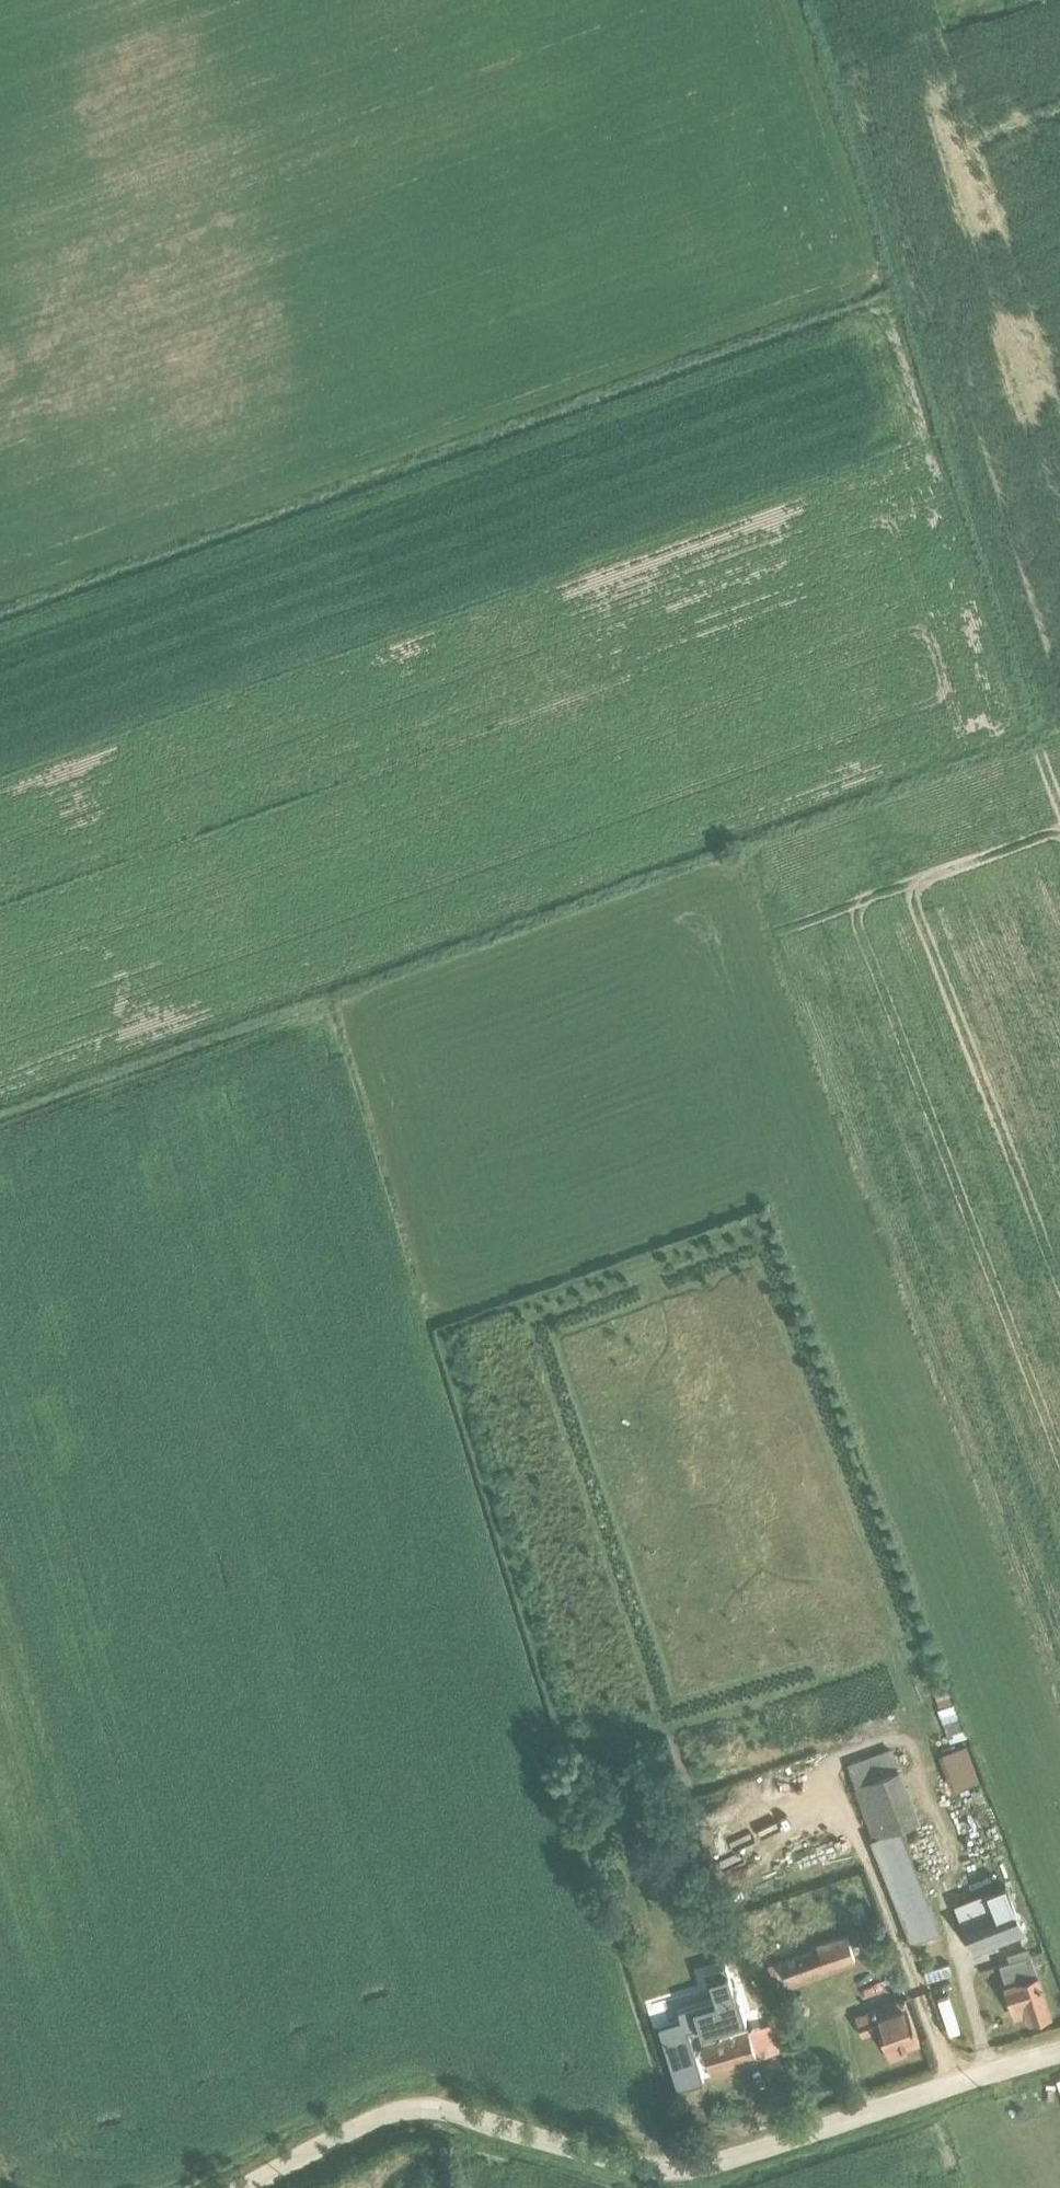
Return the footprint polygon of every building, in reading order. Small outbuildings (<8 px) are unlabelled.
[(949,1686),(934,1691),(952,1738),(965,1733),(964,1731),(966,1730),(949,1686)] [(944,1751),(939,1752),(952,1787),(980,1777),(968,1742),(944,1751)] [(891,1745),(848,1762),(856,1784),(854,1785),(889,1873),(916,1863),(933,1856),(919,1818),(923,1817),(902,1765),(899,1766),(891,1745)] [(967,1783),(971,1807),(993,1803),(989,1779),(967,1783)] [(916,1863),(889,1873),(911,1935),(938,1924),(916,1863)] [(1008,1885),(957,1905),(974,1951),(1026,1931),(1008,1885)] [(862,1898),(849,1903),(856,1921),(869,1916),(862,1898)] [(817,1943),(768,1961),(776,1984),(788,1980),(790,1984),(858,1960),(847,1930),(816,1940),(817,1943)] [(1009,1958),(1032,1950),(1030,1944),(1007,1951),(1009,1958)] [(1032,1950),(1009,1958),(999,1961),(1015,2013),(1028,2009),(1031,2018),(1051,2012),(1032,1950)] [(872,1993),(888,1990),(885,1976),(870,1978),(872,1993)] [(905,1995),(856,2012),(863,2033),(879,2028),(887,2049),(892,2047),(895,2055),(908,2051),(905,2042),(920,2037),(905,1995)] [(759,2015),(768,2046),(781,2042),(772,2011),(759,2015)] [(768,2046),(759,2015),(758,2012),(665,2042),(677,2079),(769,2051),(768,2046)]
